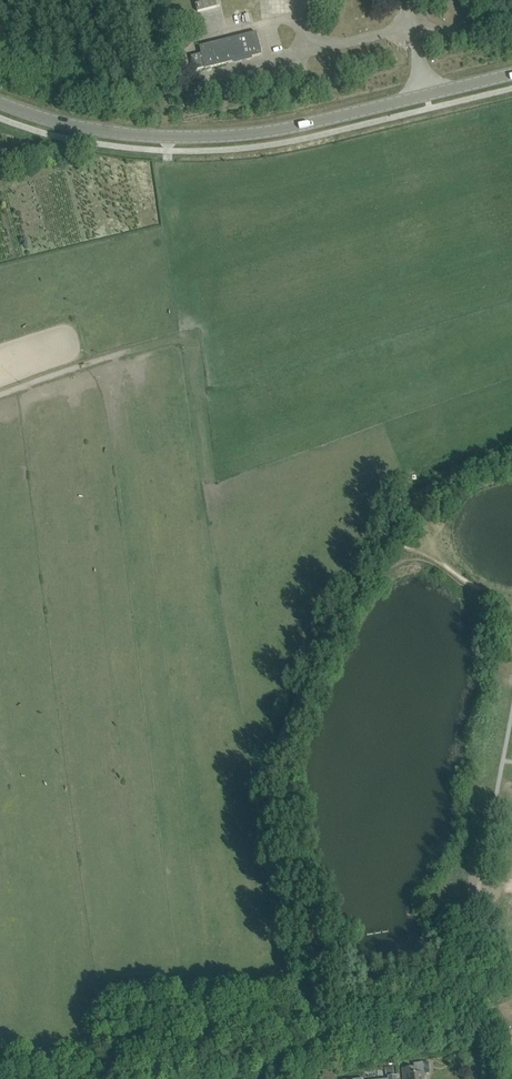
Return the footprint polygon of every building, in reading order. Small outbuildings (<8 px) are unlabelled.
[(215,0),(214,0),(196,5),(198,13),(217,7),(215,0)] [(205,69),(262,55),(257,33),(200,47),(201,54),(191,57),(194,66),(196,66),(197,70),(205,68),(205,69)] [(481,1059),(479,1062),(480,1066),(483,1068),(487,1068),(489,1064),(488,1061),(485,1058),(481,1059)] [(402,1069),(403,1072),(403,1078),(425,1078),(424,1074),(429,1073),(428,1063),(423,1064),(413,1064),(414,1068),(402,1069)]
